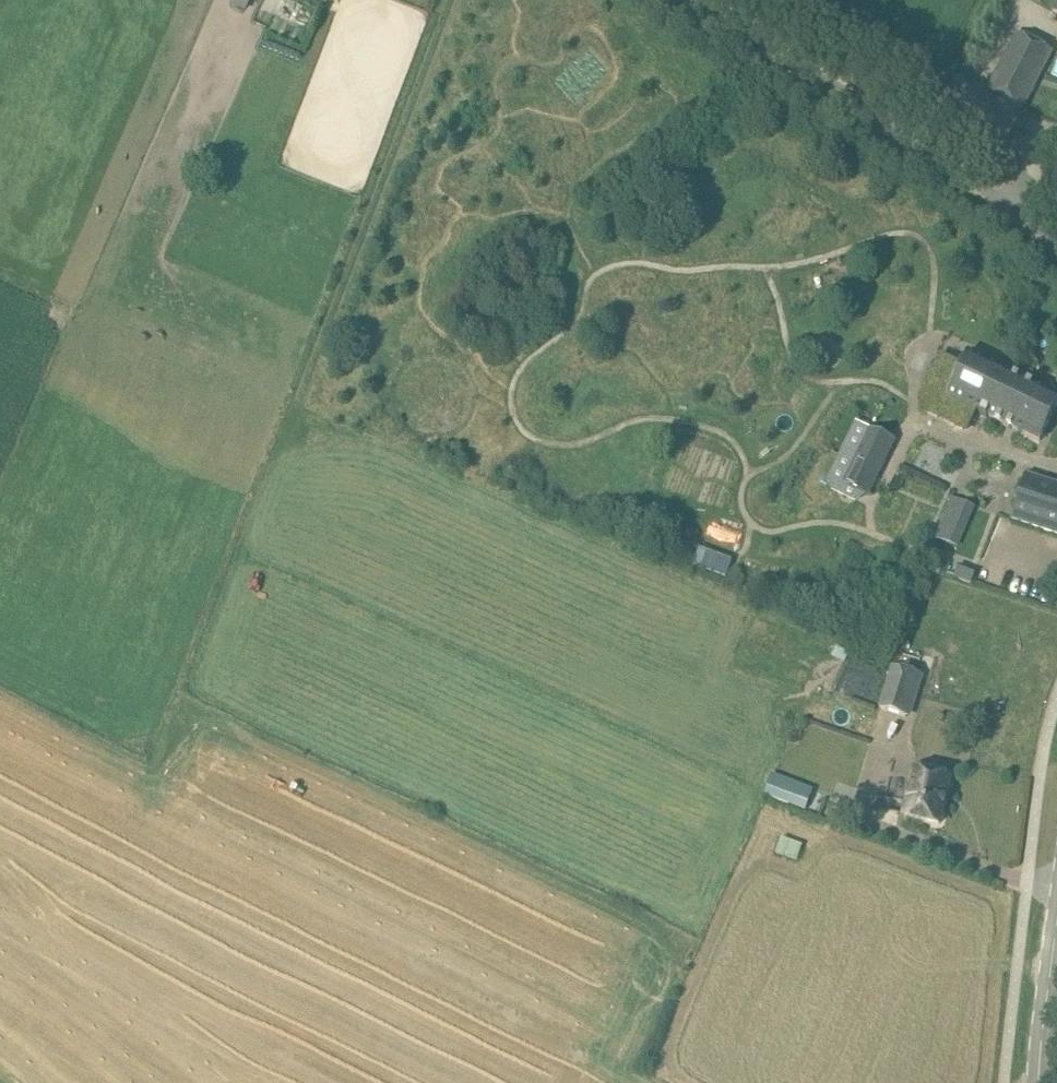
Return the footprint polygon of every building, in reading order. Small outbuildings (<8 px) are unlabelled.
[(990,92),(1025,110),(1054,51),(1019,34),(990,92)] [(1039,442),(1056,405),(1056,394),(969,351),(962,365),(939,355),(920,393),(918,399),(920,406),(925,411),(962,429),(973,408),(1039,442)] [(872,426),(844,483),(868,495),(896,438),(872,426)] [(971,495),(1016,509),(1013,520),(1056,534),(1056,484),(1027,474),(1026,478),(981,464),(971,495)] [(960,548),(977,506),(951,496),(934,537),(960,548)] [(732,560),(700,548),(693,565),(725,577),(732,560)] [(910,718),(923,676),(891,665),(878,708),(910,718)] [(944,823),(954,776),(920,768),(910,815),(944,823)] [(775,774),(773,773),(765,794),(789,803),(797,783),(775,774)] [(781,838),(776,853),(797,861),(803,846),(781,838)]
